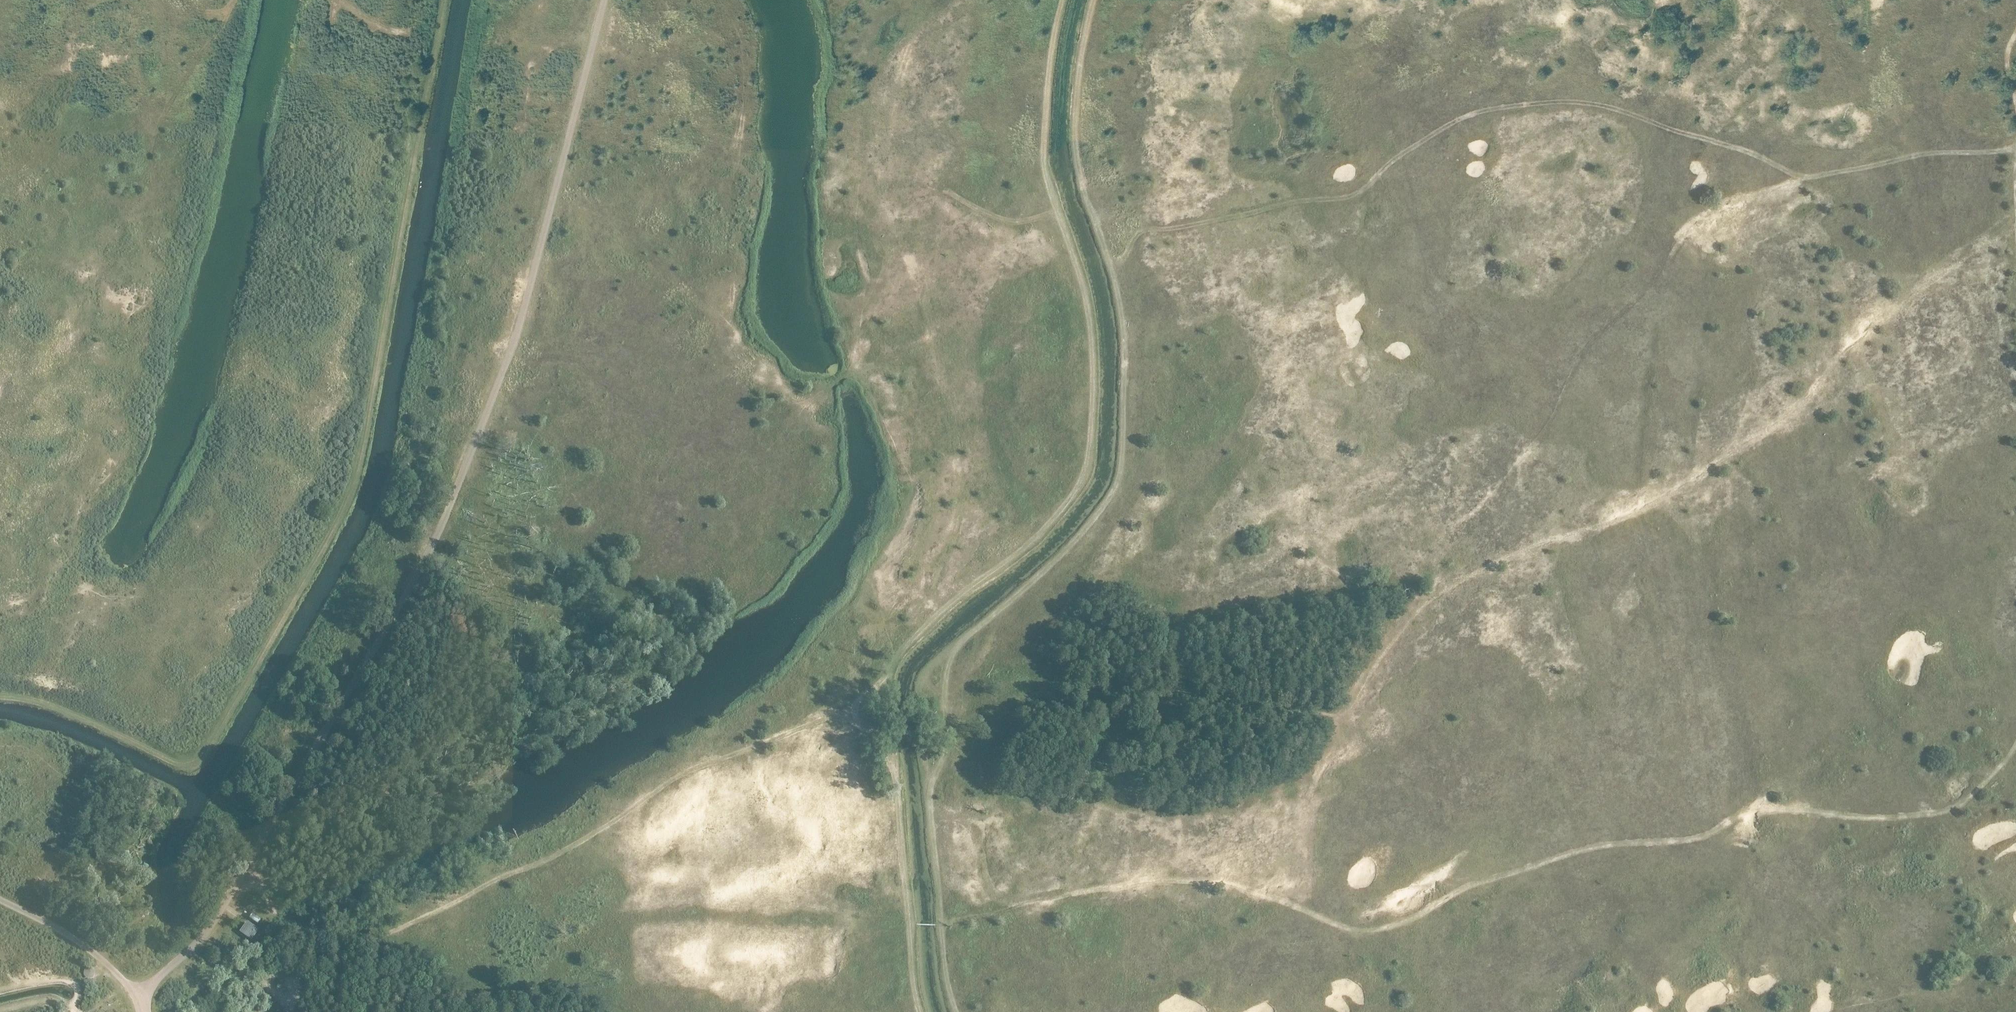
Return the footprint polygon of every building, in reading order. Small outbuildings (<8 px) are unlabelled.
[(251,916),(249,919),(259,926),(261,923),(251,916)] [(257,931),(247,923),(241,932),(251,939),(257,931)] [(85,968),(84,969),(83,972),(84,974),(85,976),(86,977),(88,977),(90,977),(92,976),(93,975),(94,973),(94,972),(93,970),(92,969),(91,968),(89,967),(87,967),(85,968)]
